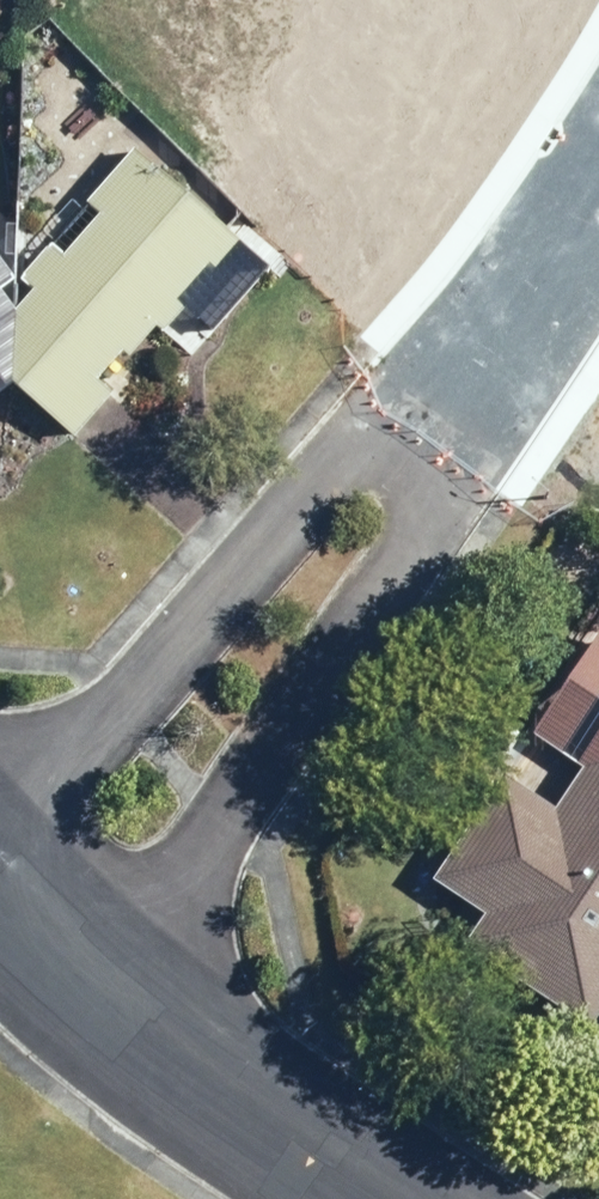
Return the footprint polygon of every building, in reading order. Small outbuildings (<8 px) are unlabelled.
[(104,132),(63,181),(89,203),(49,250),(44,245),(14,281),(24,290),(7,310),(3,383),(67,437),(104,394),(88,380),(113,351),(121,357),(147,326),(157,334),(234,242),(104,132)] [(473,914),(452,946),(578,1028),(592,1007),(598,1011),(598,728),(545,810),(492,775),(423,881),(473,914)]
